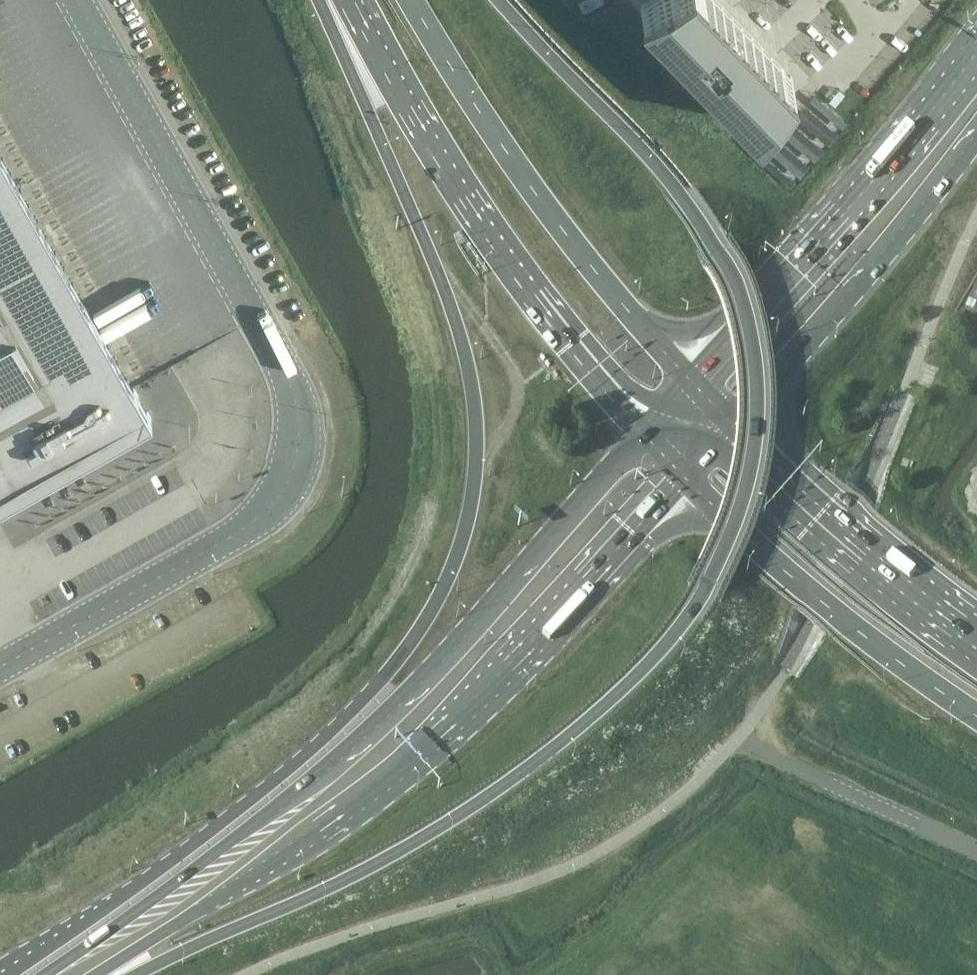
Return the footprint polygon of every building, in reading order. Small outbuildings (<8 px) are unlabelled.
[(640,3),(756,124),(793,79),(790,76),(716,0),(646,0),(640,3)] [(0,155),(0,502),(2,501),(4,504),(5,503),(3,500),(9,497),(11,500),(12,499),(10,496),(144,421),(145,424),(152,420),(134,387),(131,389),(0,155)]
